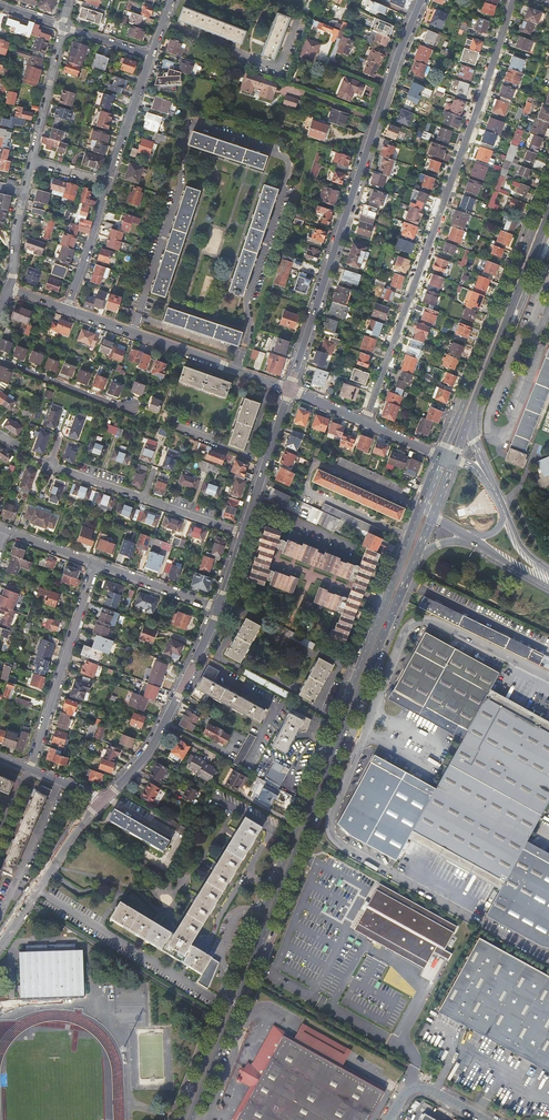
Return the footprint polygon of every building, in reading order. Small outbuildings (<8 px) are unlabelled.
[(39,7),(53,12),(57,0),(41,0),(39,7)] [(369,0),(367,0),(364,6),(371,9),(370,12),(375,15),(377,12),(384,15),(387,8),(377,3),(369,0)] [(389,3),(402,8),(404,4),(402,3),(404,0),(390,0),(389,3)] [(495,6),(484,3),(481,12),(492,15),(495,6)] [(143,14),(143,16),(146,17),(148,18),(149,13),(150,14),(152,8),(143,5),(141,13),(143,14)] [(99,25),(100,20),(101,17),(102,14),(81,7),(78,17),(80,18),(88,21),(94,22),(94,23),(99,25)] [(528,7),(523,19),(533,23),(536,24),(540,11),(528,7)] [(183,8),(178,20),(241,45),(246,32),(183,8)] [(435,10),(429,24),(440,29),(446,15),(435,10)] [(143,16),(132,13),(129,22),(139,25),(142,18),(145,19),(146,17),(143,16)] [(277,14),(261,56),(273,60),(289,18),(277,14)] [(374,18),(373,21),(390,29),(391,30),(390,32),(391,32),(394,26),(374,18)] [(488,21),(477,18),(473,29),(476,30),(476,32),(479,33),(479,31),(481,32),(484,33),(488,21)] [(6,24),(12,27),(11,28),(13,28),(13,27),(17,28),(19,22),(8,19),(6,24)] [(311,19),(309,24),(318,27),(317,28),(323,31),(324,30),(333,34),(330,40),(334,42),(336,38),(339,31),(335,29),(328,26),(311,19)] [(523,19),(519,30),(530,34),(533,23),(523,19)] [(335,29),(337,23),(338,23),(338,22),(333,20),(330,21),(329,22),(330,23),(328,26),(335,29)] [(26,29),(32,31),(34,23),(28,21),(26,29)] [(373,21),(370,30),(372,31),(389,38),(391,32),(390,32),(391,30),(390,29),(373,21)] [(342,25),(339,31),(341,31),(342,29),(347,31),(349,25),(343,22),(342,25)] [(467,25),(459,23),(457,29),(459,29),(465,31),(467,25)] [(37,37),(47,41),(49,36),(39,32),(38,30),(37,29),(38,25),(35,24),(31,35),(37,37)] [(145,30),(130,25),(127,36),(141,40),(145,30)] [(436,34),(428,30),(425,37),(433,41),(436,34)] [(339,31),(336,38),(341,40),(336,53),(342,55),(342,54),(347,56),(353,41),(348,39),(347,40),(342,38),(343,37),(344,33),(341,31),(339,31)] [(365,42),(373,45),(374,42),(385,46),(386,43),(388,44),(390,39),(389,38),(372,31),(370,36),(368,36),(366,35),(363,41),(365,42)] [(532,40),(518,36),(515,45),(528,50),(532,40)] [(47,41),(37,37),(33,51),(43,54),(47,41)] [(463,48),(468,50),(478,53),(481,42),(466,37),(465,39),(464,44),(463,48)] [(171,38),(166,53),(180,58),(183,50),(180,48),(182,43),(171,38)] [(306,39),(299,56),(313,61),(320,44),(306,39)] [(0,40),(0,48),(1,49),(0,51),(0,53),(5,55),(9,43),(4,41),(0,40)] [(69,56),(67,62),(80,66),(82,60),(84,60),(85,58),(86,55),(84,54),(87,46),(74,42),(70,51),(72,52),(70,57),(69,56)] [(374,78),(379,67),(377,67),(378,65),(379,62),(380,63),(384,55),(382,55),(384,50),(375,46),(373,50),(371,50),(368,59),(367,60),(368,60),(368,61),(365,69),(363,73),(374,78)] [(417,58),(415,61),(426,66),(427,62),(423,60),(426,52),(415,47),(412,56),(417,58)] [(468,50),(463,48),(459,61),(474,65),(478,53),(468,50)] [(27,65),(28,65),(40,69),(43,59),(32,56),(29,55),(30,54),(25,52),(23,52),(17,50),(15,55),(29,58),(27,65)] [(92,64),(91,66),(105,70),(109,58),(104,57),(104,58),(102,58),(102,56),(96,53),(92,64)] [(512,56),(508,68),(520,72),(524,60),(512,56)] [(124,58),(124,59),(123,63),(121,69),(132,72),(135,62),(124,58)] [(181,73),(184,74),(189,75),(193,64),(183,61),(180,68),(179,67),(173,66),(172,70),(173,70),(181,73)] [(415,61),(414,61),(412,65),(412,66),(410,70),(414,71),(413,75),(421,78),(423,72),(426,66),(415,61)] [(80,66),(67,62),(64,71),(77,76),(80,66)] [(23,78),(22,82),(25,84),(35,87),(36,83),(37,83),(39,74),(39,73),(40,69),(28,65),(24,79),(23,78)] [(473,68),(460,65),(457,76),(469,80),(473,68)] [(520,72),(508,68),(504,80),(517,84),(521,73),(520,72)] [(157,77),(156,81),(157,86),(160,86),(165,86),(166,85),(171,85),(171,86),(174,86),(174,85),(180,84),(180,79),(179,79),(179,77),(180,76),(181,73),(173,70),(172,70),(169,69),(168,73),(167,73),(166,73),(165,73),(165,74),(164,74),(161,73),(160,77),(157,77)] [(248,72),(241,90),(250,93),(253,86),(258,88),(258,87),(262,89),(259,96),(270,100),(271,95),(273,96),(274,91),(271,90),(272,87),(273,88),(275,83),(262,79),(262,78),(257,76),(257,75),(248,72)] [(127,80),(115,76),(112,84),(110,83),(109,83),(107,89),(120,93),(122,88),(123,88),(125,84),(127,80)] [(345,77),(337,96),(349,101),(353,92),(360,95),(364,85),(345,77)] [(468,84),(454,79),(451,89),(464,93),(468,84)] [(432,90),(412,82),(407,95),(408,95),(406,99),(416,104),(420,95),(428,98),(432,90)] [(501,91),(499,95),(500,96),(499,100),(508,103),(509,103),(514,88),(503,84),(501,91)] [(75,94),(63,90),(61,99),(60,99),(58,103),(71,107),(75,94)] [(6,104),(14,105),(16,94),(9,92),(6,104)] [(103,93),(99,107),(109,110),(111,105),(111,106),(113,101),(112,101),(114,97),(103,93)] [(285,96),(283,104),(294,108),(297,100),(285,96)] [(170,102),(156,97),(152,110),(166,114),(170,102)] [(499,100),(496,99),(492,111),(503,116),(508,103),(499,100)] [(446,102),(443,111),(459,116),(463,103),(453,100),(451,103),(450,103),(450,104),(446,102)] [(523,109),(522,112),(526,114),(531,103),(526,101),(525,104),(523,109)] [(23,108),(17,106),(15,117),(20,118),(20,117),(30,120),(32,114),(23,112),(23,108)] [(56,114),(55,117),(63,120),(69,122),(72,111),(58,107),(57,110),(55,111),(55,113),(56,114)] [(523,109),(519,107),(515,118),(519,120),(520,116),(522,112),(523,109)] [(538,118),(548,123),(548,110),(542,107),(538,118)] [(412,113),(401,109),(396,121),(407,125),(412,113)] [(108,129),(112,115),(97,110),(92,125),(108,129)] [(348,115),(336,111),(334,117),(332,116),(330,123),(344,127),(348,115)] [(459,116),(443,111),(442,115),(445,116),(443,123),(450,126),(452,119),(458,121),(460,117),(459,116)] [(154,132),(157,133),(162,117),(147,113),(142,128),(154,132)] [(317,119),(306,115),(305,119),(312,121),(307,135),(324,141),(329,126),(316,122),(317,119)] [(1,126),(12,128),(13,124),(23,126),(24,119),(20,118),(15,117),(11,116),(9,123),(2,121),(1,126)] [(55,117),(52,128),(60,130),(63,120),(55,117)] [(538,118),(535,117),(529,133),(531,134),(542,138),(543,138),(545,132),(546,132),(548,128),(547,128),(548,123),(538,118)] [(489,123),(486,131),(496,134),(499,135),(503,123),(490,118),(488,122),(489,123)] [(452,119),(450,126),(456,128),(458,121),(452,119)] [(399,129),(389,125),(384,135),(394,139),(399,129)] [(451,131),(440,127),(435,139),(442,141),(442,140),(447,141),(451,131)] [(10,139),(11,133),(6,131),(6,130),(0,128),(0,136),(10,139)] [(60,130),(52,128),(51,128),(47,138),(59,142),(63,143),(66,132),(60,130)] [(516,128),(510,144),(517,146),(523,130),(521,130),(516,128)] [(92,140),(96,141),(106,144),(109,134),(94,129),(90,140),(92,140)] [(486,131),(485,130),(481,142),(492,146),(496,134),(486,131)] [(193,131),(188,145),(263,170),(267,157),(256,153),(231,144),(204,135),(193,131)] [(430,134),(422,131),(420,137),(428,140),(430,134)] [(157,133),(154,132),(151,142),(152,142),(152,143),(142,140),(138,150),(132,147),(129,156),(135,158),(138,151),(140,152),(140,150),(147,153),(147,154),(145,161),(149,163),(152,154),(150,153),(151,149),(153,144),(156,145),(158,146),(162,135),(157,133)] [(542,138),(531,134),(529,138),(532,139),(530,143),(533,144),(530,151),(536,154),(542,138)] [(3,149),(7,149),(10,139),(0,136),(0,148),(3,149)] [(41,137),(40,140),(42,141),(42,143),(47,145),(45,149),(56,152),(56,151),(59,142),(47,138),(42,137),(41,137)] [(94,147),(92,152),(104,155),(107,145),(106,144),(96,141),(94,147)] [(446,146),(432,141),(427,154),(441,159),(446,146)] [(67,144),(63,143),(59,142),(56,151),(65,153),(67,144)] [(380,151),(379,155),(382,156),(390,159),(394,147),(383,143),(381,148),(380,148),(379,151),(380,151)] [(506,155),(505,159),(512,162),(518,146),(517,146),(510,144),(506,155)] [(492,150),(480,146),(475,158),(488,163),(490,157),(492,150)] [(9,150),(7,149),(3,149),(2,155),(0,154),(0,159),(6,161),(9,150)] [(530,151),(528,150),(524,159),(535,163),(536,159),(534,159),(536,154),(530,151)] [(336,153),(333,162),(346,167),(350,157),(336,153)] [(87,154),(84,163),(92,165),(91,167),(101,169),(103,159),(87,154)] [(390,159),(382,156),(380,163),(378,164),(379,167),(377,173),(385,176),(392,178),(393,173),(391,173),(394,166),(392,165),(394,160),(390,159)] [(1,164),(0,168),(0,170),(7,172),(10,162),(6,161),(0,159),(0,164),(1,164)] [(440,163),(431,159),(427,169),(436,173),(440,163)] [(520,169),(518,174),(529,178),(530,175),(528,174),(530,169),(512,162),(505,159),(502,168),(500,172),(499,175),(505,177),(506,175),(509,165),(520,169)] [(321,163),(314,160),(308,178),(315,180),(321,163)] [(130,163),(125,179),(138,183),(143,168),(130,163)] [(487,167),(475,163),(470,175),(483,179),(487,167)] [(330,170),(326,179),(341,184),(344,175),(330,170)] [(377,173),(373,172),(370,184),(381,187),(385,176),(377,173)] [(434,178),(425,175),(421,186),(430,189),(434,178)] [(494,188),(493,190),(497,192),(501,181),(503,181),(505,177),(499,175),(494,188)] [(480,182),(469,178),(465,190),(476,194),(480,182)] [(66,183),(55,180),(51,194),(62,197),(66,183)] [(66,183),(62,197),(67,199),(68,195),(74,196),(77,187),(66,183)] [(529,186),(520,183),(517,192),(527,196),(529,192),(527,192),(529,186)] [(278,190),(264,185),(228,292),(234,294),(233,295),(238,297),(239,295),(242,296),(246,284),(254,262),(260,242),(268,220),(275,200),(278,190)] [(144,189),(134,186),(130,200),(128,199),(127,203),(138,207),(144,189)] [(202,191),(187,186),(184,196),(178,213),(171,234),(163,257),(155,280),(151,293),(165,298),(202,191)] [(323,188),(322,192),(320,198),(324,199),(323,201),(334,205),(338,192),(327,189),(323,188)] [(83,189),(79,202),(94,206),(95,202),(89,200),(91,192),(87,191),(83,189)] [(48,193),(38,190),(35,201),(47,205),(50,193),(48,193)] [(385,194),(373,190),(370,202),(381,205),(385,194)] [(488,204),(487,207),(492,208),(498,192),(497,192),(493,190),(488,204)] [(418,191),(416,196),(415,200),(423,203),(425,198),(427,199),(428,194),(418,191)] [(11,196),(0,193),(0,209),(7,211),(11,196)] [(474,198),(463,195),(462,200),(464,201),(461,208),(460,211),(468,214),(470,215),(471,212),(470,211),(474,198)] [(525,203),(516,199),(515,202),(512,201),(511,204),(514,205),(513,208),(521,211),(525,203)] [(89,228),(91,222),(85,220),(89,205),(82,203),(79,214),(74,212),(73,213),(66,211),(63,219),(68,220),(69,216),(75,218),(74,224),(89,228)] [(376,209),(363,205),(358,221),(359,222),(371,225),(376,209)] [(332,211),(318,206),(315,215),(322,218),(321,222),(328,224),(332,211)] [(424,211),(410,206),(407,211),(404,220),(411,222),(417,225),(419,219),(418,219),(419,216),(422,217),(424,211)] [(32,208),(31,213),(35,214),(36,215),(44,216),(45,211),(32,208)] [(460,211),(452,209),(448,222),(449,222),(448,225),(461,230),(467,232),(468,228),(464,227),(468,214),(460,211)] [(518,219),(505,213),(503,217),(507,218),(502,231),(512,234),(518,219)] [(140,219),(126,214),(124,221),(123,222),(125,222),(124,226),(122,230),(128,232),(131,223),(138,225),(140,219)] [(55,220),(49,218),(43,239),(47,240),(49,236),(50,237),(53,228),(54,224),(55,220)] [(106,222),(104,227),(111,229),(112,230),(116,231),(118,226),(106,222)] [(371,225),(359,222),(356,233),(369,237),(372,225),(371,225)] [(410,224),(405,222),(403,228),(401,234),(413,238),(417,227),(412,225),(410,224)] [(77,230),(89,234),(90,229),(89,228),(74,224),(72,224),(71,223),(67,233),(75,236),(77,230)] [(461,230),(448,225),(445,233),(447,233),(445,239),(456,243),(461,230)] [(112,230),(111,229),(108,238),(120,242),(123,233),(116,231),(112,230)] [(308,237),(306,242),(320,247),(325,233),(315,230),(313,234),(312,234),(311,238),(308,237)] [(502,231),(501,230),(495,246),(503,249),(505,244),(508,245),(512,234),(502,231)] [(64,233),(60,245),(62,246),(71,249),(76,237),(64,233)] [(28,237),(25,248),(34,251),(34,254),(41,256),(45,243),(28,237)] [(120,242),(108,238),(107,242),(108,243),(106,247),(118,251),(121,242),(120,242)] [(414,244),(399,238),(395,248),(410,254),(414,244)] [(456,246),(445,242),(443,247),(444,248),(443,252),(452,255),(456,246)] [(352,243),(348,254),(366,259),(368,252),(364,251),(365,247),(352,243)] [(495,246),(490,244),(487,252),(500,257),(503,249),(495,246)] [(56,254),(53,260),(59,261),(65,264),(67,264),(69,256),(71,256),(73,250),(71,249),(62,246),(59,255),(56,254)] [(307,253),(305,257),(306,257),(306,258),(316,261),(316,260),(318,256),(317,256),(319,251),(308,248),(307,251),(309,252),(308,253),(307,252),(307,253)] [(101,249),(98,260),(108,264),(112,252),(101,249)] [(470,251),(466,249),(461,261),(458,260),(457,265),(464,267),(470,251)] [(366,259),(348,254),(345,264),(365,270),(366,265),(364,264),(366,259)] [(409,260),(398,256),(392,271),(399,274),(400,271),(404,273),(409,260)] [(447,261),(437,257),(433,268),(446,273),(447,269),(444,268),(447,261)] [(292,262),(281,259),(273,284),(283,287),(292,262)] [(499,265),(486,260),(484,264),(486,265),(484,271),(495,275),(499,265)] [(54,264),(52,269),(54,270),(52,275),(57,277),(63,279),(66,270),(67,268),(58,265),(54,264)] [(91,277),(89,282),(111,290),(114,280),(102,276),(105,268),(95,264),(94,269),(95,270),(92,277),(91,277)] [(36,286),(41,271),(39,271),(31,268),(30,271),(28,270),(24,282),(36,286)] [(359,275),(344,270),(341,281),(356,286),(359,275)] [(299,273),(294,290),(305,294),(310,281),(304,279),(306,275),(299,273)] [(403,276),(394,273),(390,286),(399,289),(403,276)] [(50,275),(50,274),(44,289),(49,291),(50,289),(53,291),(58,292),(61,282),(56,280),(57,277),(52,275),(50,275)] [(443,278),(433,274),(431,279),(432,279),(431,285),(429,284),(427,290),(437,293),(439,287),(440,288),(443,278)] [(490,280),(479,276),(474,288),(477,289),(475,293),(483,296),(490,280)] [(376,279),(374,284),(384,288),(385,283),(376,279)] [(349,290),(336,286),(332,302),(333,303),(344,306),(349,290)] [(394,292),(384,288),(380,298),(390,301),(394,292)] [(437,293),(427,290),(423,302),(434,306),(438,294),(437,293)] [(105,308),(109,295),(99,291),(96,299),(88,297),(84,307),(92,310),(94,306),(104,310),(105,309),(105,308)] [(475,293),(473,292),(468,304),(467,307),(475,310),(476,307),(479,308),(479,307),(483,296),(475,293)] [(120,298),(109,295),(105,308),(117,312),(122,298),(120,297),(120,298)] [(344,306),(333,303),(329,315),(343,319),(347,307),(344,306)] [(388,308),(376,303),(371,316),(383,320),(388,308)] [(28,324),(32,312),(20,307),(18,311),(14,309),(11,317),(28,324)] [(439,312),(423,307),(421,312),(424,313),(421,319),(434,324),(435,321),(436,321),(439,312)] [(467,307),(466,307),(462,318),(473,322),(478,311),(475,310),(467,307)] [(168,308),(163,322),(237,347),(242,333),(231,329),(202,320),(182,313),(168,308)] [(284,312),(280,324),(294,329),(298,316),(284,312)] [(337,322),(326,318),(322,330),(333,334),(337,322)] [(52,321),(49,329),(67,337),(72,325),(60,319),(58,324),(52,321)] [(382,324),(371,320),(367,329),(365,333),(377,337),(382,324)] [(429,327),(418,323),(417,325),(414,334),(415,334),(413,339),(423,343),(424,337),(425,338),(429,327)] [(471,327),(460,323),(455,334),(467,339),(471,327)] [(16,331),(6,327),(4,333),(14,337),(16,331)] [(78,340),(94,347),(99,336),(82,329),(78,340)] [(376,340),(364,336),(360,348),(372,352),(376,340)] [(339,340),(329,337),(328,341),(323,340),(319,352),(326,354),(330,355),(334,343),(338,344),(339,340)] [(289,341),(278,338),(274,351),(285,354),(289,341)] [(8,352),(12,343),(2,339),(0,344),(0,349),(3,350),(3,351),(7,353),(7,352),(8,352)] [(104,339),(99,351),(104,353),(102,357),(107,359),(107,361),(110,361),(111,359),(115,349),(116,347),(112,346),(113,344),(104,339)] [(413,339),(412,339),(408,351),(418,355),(423,343),(413,339)] [(453,343),(448,355),(459,359),(463,347),(453,343)] [(23,360),(27,350),(17,346),(13,356),(23,360)] [(115,349),(111,359),(121,363),(125,353),(124,352),(116,349),(115,349)] [(255,350),(251,349),(246,366),(249,368),(255,350)] [(133,362),(139,364),(143,353),(139,351),(138,353),(132,350),(128,359),(128,361),(132,363),(133,362)] [(30,360),(35,362),(34,363),(39,365),(39,364),(40,364),(43,356),(33,351),(30,360)] [(319,352),(315,351),(312,363),(323,366),(326,354),(319,352)] [(369,355),(360,352),(356,364),(366,368),(368,362),(367,361),(369,355)] [(285,358),(270,353),(269,355),(267,362),(268,363),(266,371),(279,375),(285,358)] [(513,442),(512,441),(507,454),(508,455),(505,462),(521,469),(526,455),(523,454),(548,389),(548,353),(513,442)] [(448,355),(447,354),(443,365),(454,369),(455,366),(457,367),(460,360),(459,359),(448,355)] [(417,358),(406,355),(401,370),(402,371),(411,374),(417,358)] [(45,368),(55,372),(58,362),(49,359),(45,368)] [(157,361),(152,374),(163,378),(163,377),(165,376),(166,374),(165,373),(165,371),(164,370),(166,365),(157,361)] [(61,373),(66,375),(70,377),(70,376),(71,376),(75,368),(65,364),(61,373)] [(7,384),(13,371),(0,366),(0,381),(7,384)] [(178,382),(225,398),(229,387),(230,388),(231,386),(230,385),(231,383),(220,379),(196,371),(184,366),(178,382)] [(368,374),(353,368),(349,379),(364,385),(368,374)] [(327,372),(317,369),(314,379),(313,378),(311,384),(324,388),(326,382),(324,382),(327,372)] [(86,384),(90,374),(80,371),(76,380),(86,384)] [(411,374),(402,371),(399,380),(408,383),(411,374)] [(456,376),(447,373),(443,383),(452,386),(456,376)] [(97,375),(93,385),(103,389),(106,379),(97,375)] [(141,395),(144,386),(135,382),(131,391),(136,393),(136,394),(140,395),(141,395)] [(112,383),(108,392),(118,396),(122,387),(112,383)] [(360,389),(344,383),(339,396),(355,402),(360,389)] [(403,390),(396,387),(394,394),(389,392),(385,402),(386,402),(398,406),(402,397),(401,396),(403,390)] [(450,392),(439,388),(435,399),(446,403),(450,392)] [(52,393),(45,390),(43,396),(50,399),(52,393)] [(1,403),(10,410),(15,402),(13,400),(8,397),(0,392),(0,403),(1,403)] [(245,398),(228,445),(243,450),(260,403),(245,398)] [(149,409),(159,412),(162,402),(153,399),(151,404),(150,404),(149,408),(150,408),(149,409)] [(398,406),(386,402),(383,410),(381,416),(394,421),(399,406),(398,406)] [(61,409),(54,407),(53,406),(46,425),(54,428),(61,409)] [(430,407),(426,419),(432,422),(437,424),(442,411),(430,407)] [(298,410),(294,423),(304,426),(308,413),(305,412),(298,410)] [(69,435),(77,438),(84,419),(73,414),(67,428),(71,430),(69,435)] [(311,428),(324,432),(329,420),(316,416),(311,428)] [(426,419),(423,418),(418,431),(427,435),(432,422),(426,419)] [(8,419),(3,426),(17,435),(22,428),(9,419),(8,419)] [(335,435),(341,438),(344,430),(340,428),(341,427),(331,423),(328,433),(335,436),(335,435)] [(108,424),(105,431),(120,437),(123,430),(108,424)] [(41,431),(34,450),(42,453),(49,434),(41,431)] [(339,443),(338,444),(351,449),(355,439),(342,434),(341,438),(339,443)] [(300,439),(290,435),(284,446),(295,451),(300,439)] [(360,436),(355,449),(366,453),(371,440),(360,436)] [(308,437),(306,442),(316,446),(319,448),(321,442),(308,437)] [(156,443),(148,439),(146,444),(147,444),(141,459),(150,462),(155,447),(156,447),(157,443),(156,443)] [(91,442),(88,451),(103,456),(107,448),(91,442)] [(376,442),(372,452),(383,457),(387,446),(376,442)] [(206,445),(199,443),(196,450),(200,452),(201,449),(204,450),(206,445)] [(77,448),(69,445),(63,460),(71,463),(77,448)] [(12,455),(0,447),(0,458),(7,463),(9,460),(12,455)] [(232,456),(211,447),(209,453),(208,453),(207,454),(214,457),(212,461),(215,462),(217,458),(229,463),(230,461),(232,456)] [(179,451),(169,448),(168,451),(168,452),(163,467),(171,470),(177,455),(180,456),(181,452),(179,451)] [(114,450),(111,459),(126,464),(129,456),(114,450)] [(296,456),(284,451),(279,463),(290,468),(296,456)] [(391,452),(387,463),(403,469),(407,458),(391,452)] [(536,462),(543,478),(548,475),(548,456),(536,462)] [(350,462),(340,457),(337,465),(402,494),(403,491),(408,494),(410,489),(398,484),(382,476),(366,469),(350,462)] [(216,474),(218,467),(200,460),(197,469),(208,474),(211,473),(216,474)] [(411,460),(407,469),(416,473),(420,463),(411,460)] [(232,473),(236,474),(242,476),(244,477),(247,478),(251,480),(253,475),(245,472),(244,471),(246,465),(235,461),(231,472),(232,473)] [(138,469),(132,484),(141,487),(146,472),(147,472),(148,467),(139,464),(137,469),(138,469)] [(293,473),(280,467),(274,480),(288,486),(293,473)] [(24,493),(28,494),(30,490),(36,471),(27,469),(21,487),(20,487),(20,488),(18,491),(22,492),(24,493)] [(404,509),(318,470),(312,481),(398,520),(404,509)] [(154,492),(155,492),(162,495),(168,480),(169,476),(160,473),(159,477),(154,492)] [(242,481),(244,477),(242,476),(236,474),(234,478),(236,479),(231,495),(239,498),(244,482),(242,481)] [(196,489),(197,485),(198,484),(199,481),(182,475),(179,483),(195,489),(195,488),(196,489)] [(48,501),(57,504),(59,500),(58,500),(64,485),(60,484),(61,481),(55,478),(53,484),(51,484),(49,491),(52,492),(50,497),(48,501)] [(201,491),(202,491),(217,497),(221,489),(203,482),(202,486),(201,491)] [(99,493),(91,490),(76,485),(73,484),(70,493),(73,494),(88,499),(92,501),(91,505),(94,506),(95,502),(96,502),(100,503),(99,507),(110,510),(111,507),(113,508),(116,500),(114,499),(99,493)] [(289,496),(276,490),(271,499),(285,506),(289,496)] [(232,520),(238,501),(230,498),(228,502),(229,502),(224,517),(232,520)] [(8,516),(9,518),(14,519),(18,507),(5,502),(1,514),(8,516)] [(156,526),(159,518),(144,512),(136,509),(135,509),(119,503),(116,511),(117,511),(117,512),(133,518),(132,520),(136,521),(136,520),(139,521),(140,521),(141,521),(156,526)] [(332,508),(329,514),(331,516),(339,519),(367,532),(378,537),(381,530),(332,508)] [(40,525),(40,526),(46,528),(47,526),(53,529),(57,519),(50,517),(51,515),(35,509),(35,511),(28,509),(25,518),(31,521),(30,523),(37,525),(37,524),(40,525)] [(330,519),(325,529),(333,533),(339,519),(331,516),(330,519)] [(179,531),(182,523),(165,517),(162,525),(164,526),(173,529),(179,531)] [(190,526),(187,534),(202,540),(202,539),(204,540),(207,532),(190,526)] [(92,547),(94,540),(90,539),(93,530),(86,527),(85,530),(82,529),(78,539),(84,541),(83,543),(88,545),(92,547)] [(368,549),(366,548),(360,564),(360,565),(359,568),(358,566),(355,565),(354,566),(346,562),(346,564),(338,561),(339,558),(324,552),(323,555),(316,552),(317,550),(302,544),(301,546),(294,543),(287,540),(286,543),(284,542),(284,541),(281,540),(279,540),(278,540),(281,532),(265,527),(257,550),(260,550),(273,555),(276,547),(283,550),(282,554),(293,559),(294,555),(298,556),(296,560),(300,562),(301,560),(305,561),(304,563),(311,566),(313,562),(316,564),(315,567),(326,572),(327,570),(330,571),(330,573),(335,575),(336,572),(340,573),(339,577),(348,580),(349,579),(355,581),(352,586),(364,591),(372,573),(371,573),(372,569),(374,570),(380,555),(368,549)] [(378,537),(367,532),(361,546),(366,548),(368,549),(385,557),(389,548),(380,544),(382,539),(378,537)] [(99,538),(96,548),(112,553),(115,544),(104,540),(106,534),(101,533),(99,538)] [(136,547),(150,553),(150,552),(155,538),(152,537),(141,534),(136,547)] [(207,553),(205,556),(210,558),(211,558),(218,560),(218,561),(219,561),(226,540),(217,537),(211,554),(207,553)] [(132,556),(136,542),(124,538),(117,561),(121,562),(124,554),(132,556)] [(174,545),(183,548),(186,540),(181,539),(177,538),(174,545)] [(14,547),(11,555),(14,556),(22,559),(24,551),(14,547)] [(257,558),(270,563),(272,559),(273,555),(260,550),(258,555),(257,558)] [(150,553),(144,568),(158,573),(164,557),(150,552),(150,553)] [(7,572),(16,575),(20,566),(29,569),(31,562),(22,559),(14,556),(12,562),(10,562),(10,563),(7,572)] [(214,559),(204,556),(199,569),(209,573),(214,559)] [(257,558),(255,557),(248,581),(256,583),(262,585),(265,579),(266,581),(268,582),(270,580),(270,581),(268,585),(291,594),(294,589),(294,588),(295,585),(296,585),(298,579),(290,576),(289,577),(275,572),(274,573),(270,571),(269,570),(268,569),(270,563),(257,558)] [(45,564),(44,563),(43,567),(47,568),(48,568),(48,567),(53,569),(56,561),(47,558),(46,562),(45,562),(45,564)] [(176,581),(180,568),(176,566),(166,562),(163,571),(169,574),(168,576),(171,577),(170,579),(176,581)] [(63,574),(77,579),(80,571),(66,566),(63,574)] [(211,578),(196,573),(191,585),(207,591),(211,578)] [(79,580),(77,579),(63,574),(60,581),(76,586),(79,580)] [(109,591),(121,595),(124,587),(106,581),(103,588),(109,591)] [(6,590),(20,595),(22,590),(8,585),(6,590)] [(364,591),(352,586),(351,590),(349,594),(361,598),(362,595),(364,591)] [(54,607),(56,601),(58,595),(39,588),(37,597),(46,600),(45,603),(54,607)] [(361,598),(349,594),(347,600),(334,595),(327,592),(327,591),(319,588),(317,593),(317,594),(316,597),(315,597),(312,603),(334,612),(335,611),(336,611),(336,612),(338,614),(340,613),(336,623),(335,624),(333,629),(332,629),(329,636),(339,641),(338,641),(345,644),(353,621),(352,620),(354,616),(354,617),(361,599),(361,598)] [(121,595),(109,591),(104,604),(116,608),(121,595)] [(139,593),(135,605),(146,609),(145,611),(152,613),(157,600),(139,593)] [(423,597),(418,607),(539,666),(544,655),(423,597)] [(7,603),(6,607),(15,611),(18,612),(20,606),(15,604),(14,603),(13,604),(7,603)] [(9,627),(14,613),(15,611),(1,606),(0,609),(0,618),(1,619),(0,623),(0,624),(9,627)] [(119,614),(103,608),(98,621),(111,625),(115,627),(119,614)] [(178,612),(177,614),(175,620),(174,625),(185,629),(190,616),(178,612)] [(58,625),(59,625),(60,623),(44,618),(41,626),(56,631),(58,625)] [(246,618),(226,655),(240,663),(260,626),(246,618)] [(98,635),(107,638),(111,625),(98,621),(97,626),(98,626),(95,634),(98,635)] [(315,644),(272,622),(269,629),(312,652),(315,644)] [(7,638),(10,631),(12,631),(13,629),(12,628),(9,627),(0,624),(0,636),(7,638)] [(145,640),(150,642),(152,643),(157,632),(144,627),(139,639),(144,642),(145,641),(145,640)] [(426,632),(387,700),(461,739),(488,691),(499,673),(426,632)] [(107,638),(98,635),(93,648),(101,651),(108,654),(113,641),(107,638)] [(172,652),(179,655),(183,646),(171,639),(165,653),(170,655),(172,652)] [(39,651),(37,657),(49,661),(52,654),(50,654),(54,644),(48,641),(43,640),(41,645),(40,644),(38,650),(39,651)] [(87,661),(97,664),(101,651),(93,648),(85,645),(83,649),(84,650),(81,659),(87,661)] [(544,655),(539,666),(540,666),(548,671),(548,657),(544,655)] [(49,661),(37,657),(36,656),(34,663),(37,665),(36,667),(34,673),(44,676),(47,669),(48,669),(50,666),(48,665),(50,661),(49,661)] [(318,658),(298,695),(310,702),(309,703),(311,704),(312,703),(333,666),(318,658)] [(97,664),(87,661),(85,666),(84,669),(82,668),(80,673),(93,678),(98,665),(97,664)] [(162,685),(164,679),(162,679),(163,675),(167,665),(155,661),(149,680),(162,685)] [(12,665),(4,662),(3,663),(6,665),(6,666),(4,665),(4,668),(5,668),(1,679),(7,681),(9,675),(10,672),(11,668),(12,665)] [(263,710),(213,682),(219,672),(208,666),(190,698),(204,706),(209,697),(258,724),(265,711),(266,710),(264,709),(263,710)] [(244,669),(241,676),(289,702),(293,696),(244,669)] [(121,673),(115,686),(119,687),(124,675),(121,673)] [(32,684),(32,685),(41,688),(44,677),(34,674),(32,679),(31,683),(32,684)] [(7,681),(15,684),(17,677),(9,675),(7,681)] [(122,687),(132,691),(136,682),(126,678),(122,687)] [(71,696),(85,700),(91,684),(77,679),(74,687),(71,696)] [(3,697),(8,698),(12,688),(13,688),(15,684),(8,682),(3,697)] [(449,763),(542,814),(548,800),(548,723),(488,691),(461,739),(449,763)] [(148,698),(147,698),(139,695),(135,693),(133,693),(128,706),(143,711),(148,698)] [(148,693),(147,698),(148,698),(161,703),(162,698),(148,693)] [(17,698),(15,702),(21,705),(25,706),(28,707),(29,705),(30,702),(29,702),(24,700),(17,698)] [(65,708),(63,713),(71,715),(75,717),(77,710),(75,709),(78,703),(67,699),(64,707),(65,708)] [(198,717),(183,709),(182,710),(187,713),(180,725),(191,731),(198,717)] [(291,709),(273,743),(287,750),(296,733),(305,731),(309,719),(291,709)] [(57,726),(66,730),(68,722),(70,722),(73,723),(74,720),(69,718),(71,715),(63,713),(62,712),(57,726)] [(145,717),(134,713),(129,726),(140,730),(141,727),(141,728),(145,717)] [(95,724),(92,723),(91,725),(90,725),(86,737),(93,740),(99,726),(95,724)] [(215,728),(208,724),(205,729),(206,730),(204,735),(214,740),(215,739),(217,740),(217,742),(218,742),(217,744),(222,747),(226,741),(227,742),(230,737),(222,732),(223,731),(216,727),(215,728)] [(99,741),(99,742),(105,744),(109,746),(112,747),(113,744),(103,740),(105,734),(103,733),(105,728),(100,726),(94,739),(99,741)] [(67,734),(56,730),(52,742),(63,745),(67,734)] [(19,735),(6,731),(6,732),(2,741),(2,743),(2,744),(15,748),(19,735)] [(27,733),(21,732),(16,750),(22,752),(28,734),(27,733)] [(119,743),(132,747),(136,737),(123,733),(119,743)] [(249,735),(233,764),(239,768),(255,738),(249,735)] [(168,759),(179,765),(190,747),(180,742),(178,745),(177,744),(168,759)] [(287,750),(273,743),(271,747),(285,754),(287,750)] [(108,750),(105,759),(114,762),(117,755),(120,756),(122,750),(112,747),(109,746),(108,750)] [(66,765),(70,754),(56,750),(55,754),(56,749),(50,748),(47,758),(66,765)] [(201,759),(194,756),(194,757),(190,763),(188,761),(187,763),(190,765),(188,767),(198,773),(197,775),(206,780),(206,779),(210,781),(216,770),(210,767),(210,766),(204,763),(205,761),(201,759)] [(435,790),(374,757),(337,824),(341,827),(345,831),(351,836),(396,860),(409,837),(435,790)] [(115,763),(103,758),(99,768),(111,773),(115,763)] [(272,769),(266,780),(280,787),(286,776),(281,773),(284,767),(274,762),(271,768),(272,769)] [(168,769),(157,763),(149,777),(160,783),(168,769)] [(435,790),(409,837),(501,887),(526,842),(542,814),(449,763),(435,790)] [(281,773),(286,776),(289,770),(284,767),(281,773)] [(103,774),(89,769),(87,774),(88,774),(88,776),(90,777),(89,780),(99,784),(103,774)] [(234,770),(225,786),(236,792),(245,776),(234,770)] [(7,797),(13,785),(3,781),(0,779),(0,794),(7,797)] [(160,789),(150,783),(142,798),(152,804),(160,789)] [(279,793),(265,786),(258,799),(269,805),(273,798),(275,799),(279,793)] [(189,787),(183,798),(192,803),(198,792),(189,787)] [(28,806),(21,822),(19,825),(12,842),(11,845),(3,862),(2,864),(0,869),(0,877),(1,874),(10,878),(45,799),(38,796),(39,794),(32,791),(29,798),(31,798),(29,803),(28,806)] [(168,842),(113,811),(107,821),(162,853),(163,850),(165,851),(165,849),(164,848),(168,842)] [(186,838),(190,831),(157,812),(153,819),(186,838)] [(179,962),(193,971),(203,955),(188,946),(259,830),(244,821),(174,936),(120,903),(110,921),(164,953),(179,962)] [(526,842),(501,887),(486,916),(541,946),(548,948),(548,855),(526,842)] [(139,858),(135,864),(163,881),(167,875),(139,858)] [(378,892),(356,931),(432,974),(454,935),(378,892)] [(435,1015),(455,1026),(454,1028),(461,1031),(461,1030),(501,1052),(500,1053),(507,1057),(507,1056),(547,1078),(547,1079),(548,1081),(548,977),(478,938),(435,1015)] [(81,948),(74,948),(74,944),(25,946),(25,951),(18,951),(20,1000),(83,997),(81,948)] [(218,963),(203,955),(193,971),(202,976),(199,982),(209,989),(214,974),(218,963)] [(206,1023),(209,1015),(203,1012),(200,1020),(206,1023)] [(301,1024),(293,1039),(341,1066),(350,1051),(301,1024)] [(293,1039),(272,1028),(265,1040),(267,1042),(265,1046),(263,1044),(250,1067),(247,1073),(243,1070),(241,1074),(240,1076),(237,1077),(236,1079),(237,1081),(238,1082),(240,1082),(250,1087),(232,1119),(368,1119),(385,1089),(341,1066),(293,1039)] [(435,1059),(432,1063),(440,1067),(443,1063),(435,1059)] [(431,1064),(428,1070),(436,1074),(439,1069),(431,1064)] [(417,1110),(411,1119),(434,1119),(417,1110)]
